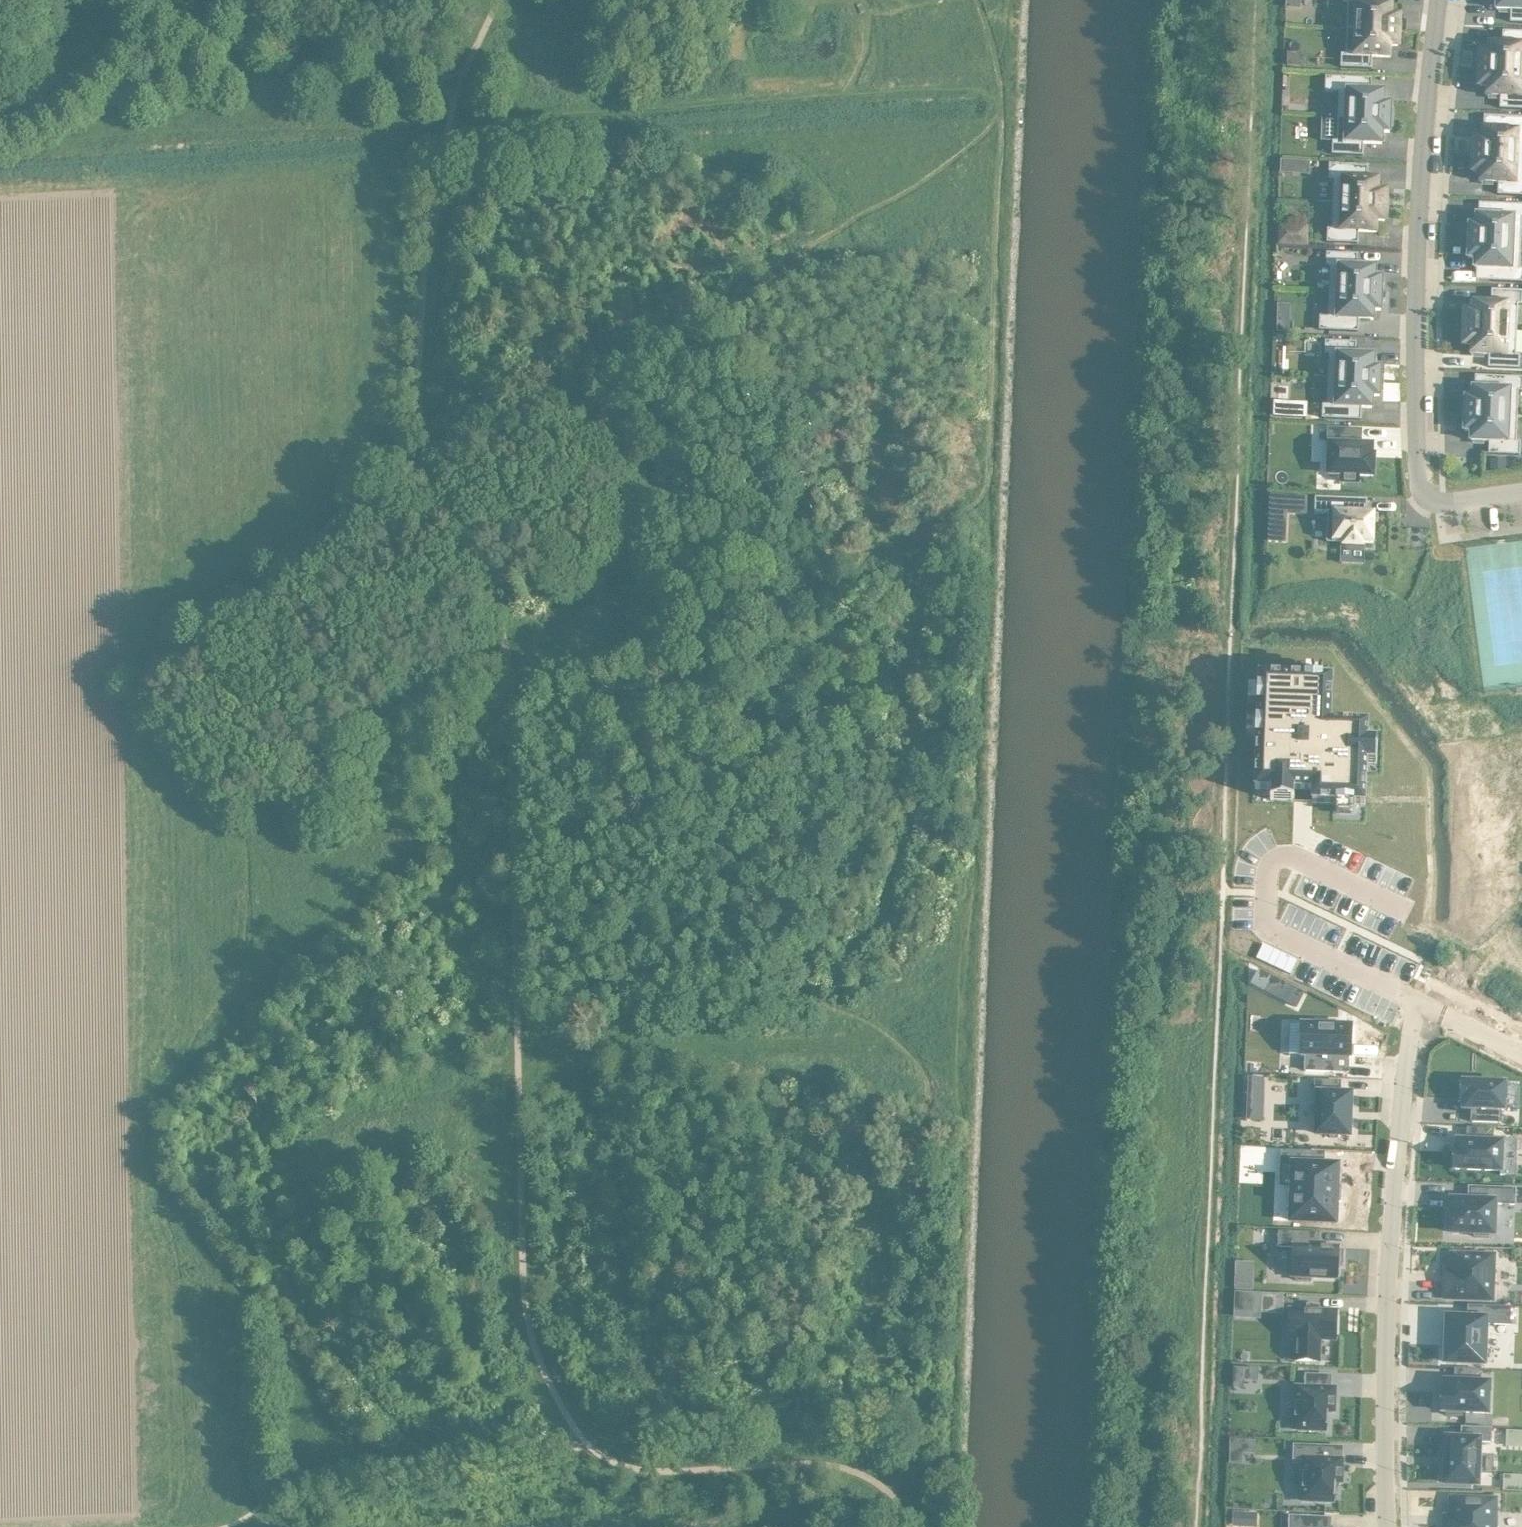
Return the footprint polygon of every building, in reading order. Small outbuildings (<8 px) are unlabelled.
[(1347,29),(1399,31),(1399,17),(1393,16),(1393,5),(1374,4),(1374,0),(1345,0),(1344,3),(1348,3),(1347,29)] [(1497,10),(1500,10),(1510,10),(1512,10),(1511,22),(1521,23),(1521,0),(1497,0),(1497,10)] [(1399,31),(1347,29),(1346,55),(1342,54),(1342,67),(1372,68),(1372,56),(1391,57),(1391,45),(1398,46),(1399,31)] [(1521,71),(1521,32),(1504,32),(1503,43),(1488,43),(1488,53),(1481,52),(1480,69),(1521,71)] [(1287,53),(1287,67),(1301,67),(1301,53),(1287,53)] [(1480,69),(1480,85),(1487,86),(1486,96),(1502,96),(1502,108),(1521,109),(1521,71),(1480,69)] [(1340,92),(1339,116),(1390,118),(1391,108),(1391,104),(1384,103),(1385,91),(1371,91),(1372,79),(1327,77),(1326,91),(1340,92)] [(1390,118),(1339,116),(1337,142),(1334,141),(1333,154),(1363,155),(1363,143),(1382,144),(1383,132),(1390,133),(1390,128),(1390,118)] [(1521,157),(1521,119),(1499,118),(1498,130),(1482,129),(1482,139),(1475,139),(1474,155),(1521,157)] [(1474,155),(1474,172),(1480,172),(1480,182),(1499,182),(1498,194),(1521,195),(1521,157),(1474,155)] [(1281,160),(1281,173),(1292,174),(1293,161),(1281,160)] [(1334,204),(1385,206),(1386,196),(1386,192),(1379,191),(1379,179),(1365,179),(1365,167),(1331,165),(1330,179),(1335,179),(1334,204)] [(1385,216),(1385,206),(1334,204),(1333,229),(1329,229),(1328,242),(1358,243),(1358,231),(1377,232),(1378,220),(1385,221),(1385,216)] [(1469,241),(1521,244),(1521,218),(1521,205),(1492,204),(1492,216),(1477,215),(1477,225),(1470,225),(1469,241)] [(1469,241),(1468,258),(1475,258),(1475,268),(1494,269),(1493,281),(1521,282),(1521,269),(1520,269),(1521,244),(1469,241)] [(1330,291),(1382,294),(1382,277),(1375,277),(1376,267),(1357,267),(1357,255),(1328,253),(1327,266),(1331,266),(1330,291)] [(1465,328),(1517,330),(1518,304),(1521,304),(1521,292),(1493,290),(1492,302),(1473,302),(1473,311),(1466,311),(1465,328)] [(1381,310),(1382,294),(1330,291),(1329,317),(1321,316),(1320,330),(1358,331),(1359,319),(1374,320),(1374,310),(1381,310)] [(1517,330),(1465,328),(1464,344),(1471,344),(1471,354),(1490,355),(1489,367),(1519,368),(1520,356),(1516,356),(1517,330)] [(1330,354),(1329,380),(1380,382),(1381,368),(1374,367),(1374,355),(1356,355),(1356,342),(1326,341),(1326,354),(1330,354)] [(1465,414),(1517,416),(1518,391),(1521,391),(1521,378),(1493,377),(1492,389),(1473,388),(1473,398),(1466,398),(1465,414)] [(1380,382),(1329,380),(1328,405),(1323,404),(1323,418),(1361,420),(1361,408),(1372,408),(1373,396),(1380,397),(1380,382)] [(1274,402),(1274,416),(1289,417),(1289,402),(1274,402)] [(1484,441),(1490,442),(1489,454),(1519,455),(1520,442),(1516,442),(1517,416),(1465,414),(1465,431),(1471,431),(1471,441),(1475,441),(1483,441),(1483,442),(1484,442),(1484,441)] [(1329,429),(1328,446),(1330,446),(1329,474),(1341,475),(1341,482),(1359,483),(1360,476),(1373,476),(1374,456),(1372,456),(1372,446),(1361,446),(1362,430),(1329,429)] [(1507,459),(1488,459),(1489,472),(1507,472),(1507,459)] [(1270,495),(1268,542),(1286,542),(1287,514),(1307,514),(1308,497),(1270,495)] [(1316,498),(1315,513),(1328,514),(1327,541),(1343,542),(1342,566),(1363,567),(1364,542),(1373,543),(1375,513),(1367,513),(1367,500),(1316,498)] [(1260,676),(1256,789),(1303,791),(1313,791),(1313,803),(1365,805),(1368,724),(1331,723),(1332,679),(1260,676)] [(1302,1025),(1301,1056),(1306,1056),(1306,1071),(1335,1072),(1335,1057),(1346,1058),(1351,1058),(1352,1027),(1335,1026),(1335,1022),(1319,1021),(1319,1025),(1302,1025)] [(1316,1081),(1315,1095),(1319,1095),(1318,1134),(1349,1135),(1350,1095),(1340,1095),(1341,1082),(1316,1081)] [(1463,1083),(1462,1099),(1465,1099),(1464,1109),(1472,1109),(1472,1122),(1501,1123),(1501,1110),(1504,1110),(1505,1084),(1463,1083)] [(1457,1151),(1456,1169),(1502,1171),(1503,1143),(1495,1143),(1495,1130),(1470,1129),(1469,1142),(1460,1141),(1459,1151),(1457,1151)] [(1282,1152),(1281,1166),(1294,1166),(1292,1221),(1335,1222),(1336,1200),(1337,1189),(1336,1189),(1337,1166),(1311,1165),(1311,1153),(1282,1152)] [(1451,1212),(1450,1232),(1476,1233),(1476,1237),(1490,1237),(1491,1233),(1494,1233),(1495,1204),(1516,1205),(1516,1203),(1516,1189),(1470,1187),(1470,1201),(1454,1201),(1453,1212),(1451,1212)] [(1280,1232),(1279,1246),(1293,1247),(1292,1277),(1297,1277),(1297,1281),(1311,1281),(1311,1277),(1338,1278),(1338,1265),(1342,1265),(1343,1251),(1339,1251),(1339,1247),(1304,1246),(1305,1233),(1280,1232)] [(1445,1271),(1445,1298),(1492,1300),(1494,1256),(1452,1254),(1451,1271),(1445,1271)] [(1235,1280),(1235,1290),(1247,1291),(1253,1291),(1253,1281),(1248,1280),(1235,1280)] [(1261,1294),(1261,1313),(1284,1313),(1284,1294),(1261,1294)] [(1448,1318),(1446,1362),(1484,1363),(1485,1324),(1510,1325),(1511,1307),(1469,1305),(1468,1319),(1448,1318)] [(1290,1309),(1289,1338),(1296,1339),(1295,1360),(1319,1361),(1320,1339),(1336,1340),(1337,1311),(1320,1310),(1307,1310),(1290,1309)] [(1443,1392),(1442,1412),(1447,1412),(1447,1416),(1463,1417),(1463,1413),(1488,1414),(1489,1384),(1480,1383),(1481,1371),(1456,1370),(1455,1382),(1446,1382),(1445,1392),(1443,1392)] [(1297,1387),(1295,1429),(1326,1431),(1327,1412),(1334,1412),(1335,1389),(1331,1389),(1331,1376),(1306,1375),(1306,1388),(1297,1387)] [(1447,1440),(1446,1484),(1477,1485),(1479,1443),(1491,1443),(1491,1429),(1462,1428),(1461,1441),(1447,1440)] [(1294,1445),(1294,1460),(1304,1460),(1303,1500),(1334,1502),(1334,1483),(1341,1483),(1342,1460),(1335,1460),(1335,1447),(1294,1445)] [(1504,1491),(1521,1491),(1521,1475),(1504,1475),(1504,1491)] [(1445,1526),(1495,1526),(1495,1500),(1452,1498),(1452,1517),(1446,1517),(1445,1526)] [(1233,1526),(1237,1526),(1254,1526),(1257,1526),(1257,1513),(1237,1513),(1233,1513),(1233,1526)] [(1290,1526),(1331,1526),(1331,1518),(1290,1517),(1290,1526)]
